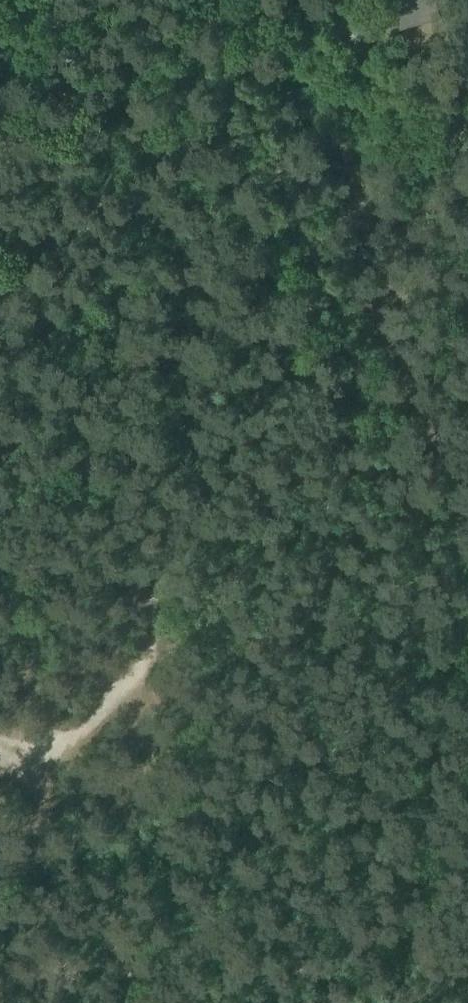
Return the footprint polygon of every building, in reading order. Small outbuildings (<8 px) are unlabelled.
[(400,27),(438,17),(434,0),(392,0),(400,27)]
